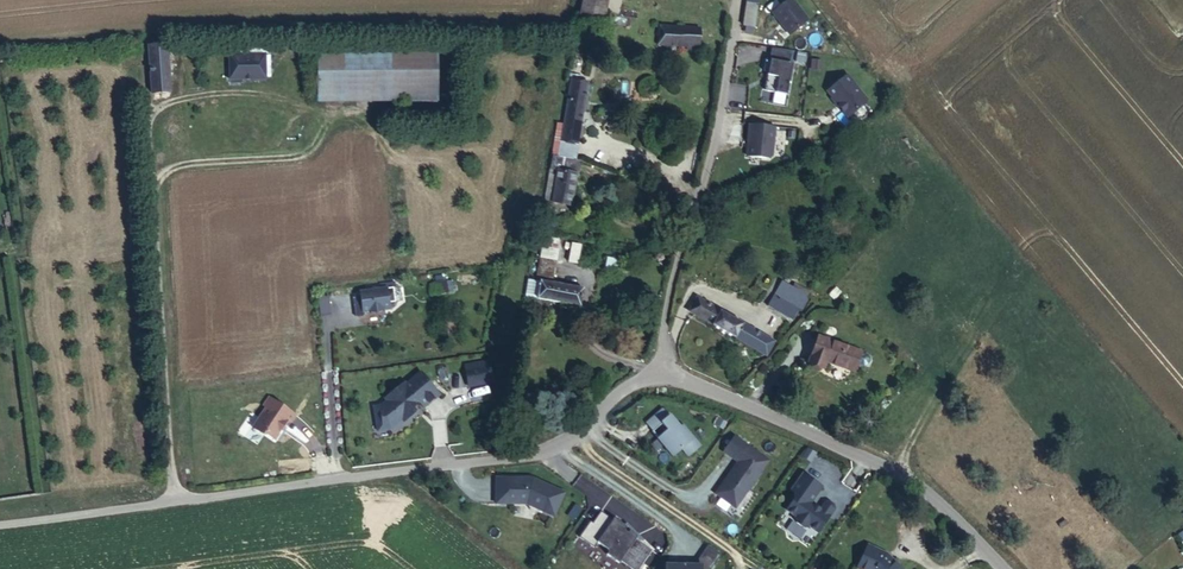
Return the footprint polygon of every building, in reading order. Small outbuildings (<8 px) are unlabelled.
[(577,21),(602,25),(606,0),(581,0),(577,21)] [(755,0),(746,0),(742,25),(753,27),(757,0),(755,0)] [(772,13),(790,35),(808,21),(792,0),(789,0),(772,13)] [(662,10),(661,24),(680,24),(681,11),(662,10)] [(680,24),(661,24),(655,23),(654,41),(690,43),(690,45),(699,46),(701,26),(680,24)] [(183,81),(181,41),(166,42),(168,81),(183,81)] [(168,81),(166,42),(149,42),(152,91),(168,90),(168,81)] [(791,54),(770,50),(769,61),(765,60),(763,72),(768,73),(764,91),(786,95),(792,65),(789,64),(791,54)] [(437,52),(348,53),(349,89),(438,89),(437,52)] [(349,89),(348,53),(319,53),(319,98),(350,98),(349,89)] [(266,76),(265,54),(231,54),(231,76),(266,76)] [(819,69),(820,61),(813,60),(812,68),(819,69)] [(847,76),(827,92),(832,98),(831,99),(837,107),(838,106),(848,118),(866,104),(866,100),(847,76)] [(587,82),(571,78),(564,123),(579,127),(587,82)] [(349,89),(350,98),(438,99),(438,89),(349,89)] [(564,123),(561,137),(576,139),(579,127),(564,123)] [(770,157),(773,128),(748,125),(745,157),(767,159),(770,157)] [(561,137),(557,157),(560,158),(572,162),(576,139),(561,137)] [(578,172),(579,164),(572,162),(560,158),(558,168),(578,172)] [(572,203),(578,172),(558,168),(552,199),(572,203)] [(565,262),(578,264),(581,244),(568,242),(565,262)] [(544,279),(555,282),(560,255),(543,252),(538,278),(544,279)] [(435,280),(435,292),(453,292),(453,279),(435,280)] [(586,287),(555,282),(544,279),(541,296),(583,304),(586,287)] [(388,302),(394,301),(392,287),(359,292),(360,296),(362,310),(362,311),(368,310),(376,312),(383,308),(389,307),(388,302)] [(773,309),(781,297),(773,291),(765,304),(773,309)] [(696,295),(687,310),(694,314),(703,300),(696,295)] [(331,314),(328,296),(318,298),(321,315),(331,314)] [(362,310),(360,296),(353,297),(355,311),(362,310)] [(798,308),(781,297),(773,309),(791,321),(798,308)] [(694,314),(765,357),(774,342),(703,300),(694,314)] [(865,351),(822,334),(813,362),(825,366),(826,360),(858,371),(865,351)] [(484,361),(464,364),(467,385),(488,381),(484,361)] [(376,429),(389,427),(401,418),(402,420),(414,411),(411,407),(418,401),(422,406),(438,393),(420,371),(405,383),(403,381),(383,397),(386,399),(379,405),(372,406),(376,429)] [(272,438),(284,419),(288,422),(293,413),(267,396),(261,404),(264,406),(250,426),(261,433),(262,431),(272,438)] [(647,424),(653,431),(668,417),(662,410),(647,424)] [(668,417),(653,431),(651,432),(673,457),(682,449),(689,456),(700,446),(683,426),(680,428),(670,416),(668,417)] [(714,424),(723,429),(726,423),(718,418),(714,424)] [(734,437),(724,452),(738,462),(731,472),(732,473),(729,478),(727,478),(716,494),(735,507),(749,488),(750,489),(761,475),(759,474),(768,461),(734,437)] [(822,487),(803,474),(791,490),(798,495),(786,510),(796,517),(795,518),(795,523),(803,528),(807,527),(808,526),(818,533),(830,516),(810,503),(822,487)] [(30,495),(41,493),(38,477),(29,479),(30,495)] [(495,504),(527,504),(554,517),(565,493),(533,478),(496,478),(495,504)] [(594,548),(597,543),(608,551),(606,555),(619,563),(620,561),(632,568),(639,568),(651,551),(636,540),(638,537),(614,519),(613,520),(601,512),(593,524),(590,522),(580,537),(594,548)] [(708,545),(694,565),(665,564),(665,568),(711,568),(721,554),(708,545)] [(885,553),(868,545),(857,568),(859,568),(901,568),(885,553)]
